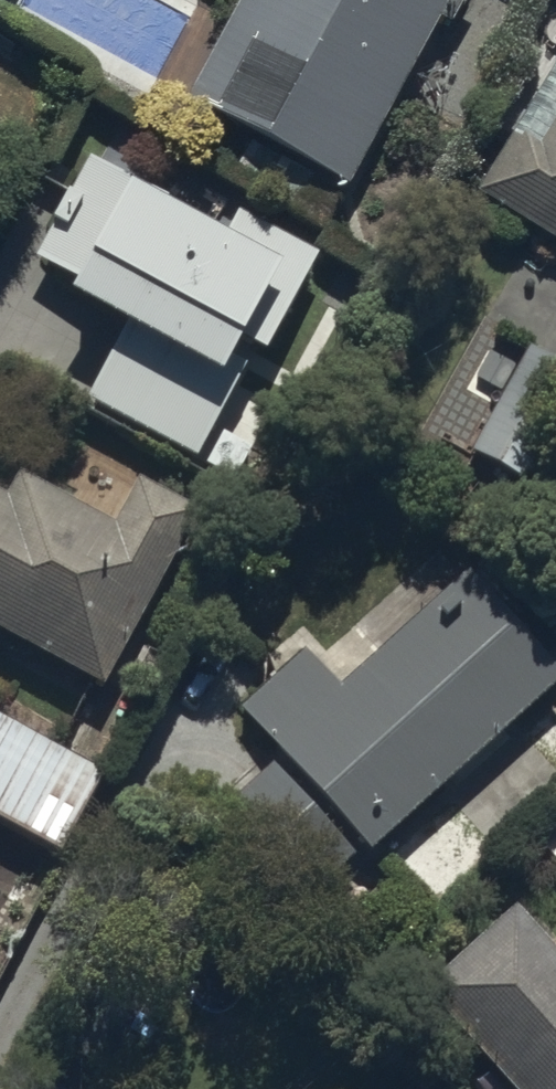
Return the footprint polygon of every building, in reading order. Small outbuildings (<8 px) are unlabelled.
[(437,21),(450,27),(464,0),(244,0),(187,108),(258,145),(239,181),(324,225),(344,188),(349,191),(437,21)] [(477,199),(555,246),(555,67),(477,199)] [(120,336),(83,403),(196,468),(256,362),(262,366),(320,264),(235,216),(219,245),(162,212),(166,206),(87,161),(29,264),(74,290),(66,305),(120,336)] [(525,354),(469,456),(526,487),(555,432),(555,371),(525,354)] [(105,693),(199,518),(136,484),(113,526),(19,475),(5,502),(0,500),(0,636),(105,693)] [(462,576),(379,652),(350,621),(323,645),(303,623),(264,660),(275,672),(234,709),(371,857),(555,686),(555,678),(462,576)] [(63,863),(107,783),(0,723),(0,828),(63,863)] [(351,864),(271,771),(207,826),(287,919),(351,864)] [(418,992),(504,1088),(555,1088),(555,953),(515,906),(418,992)]
